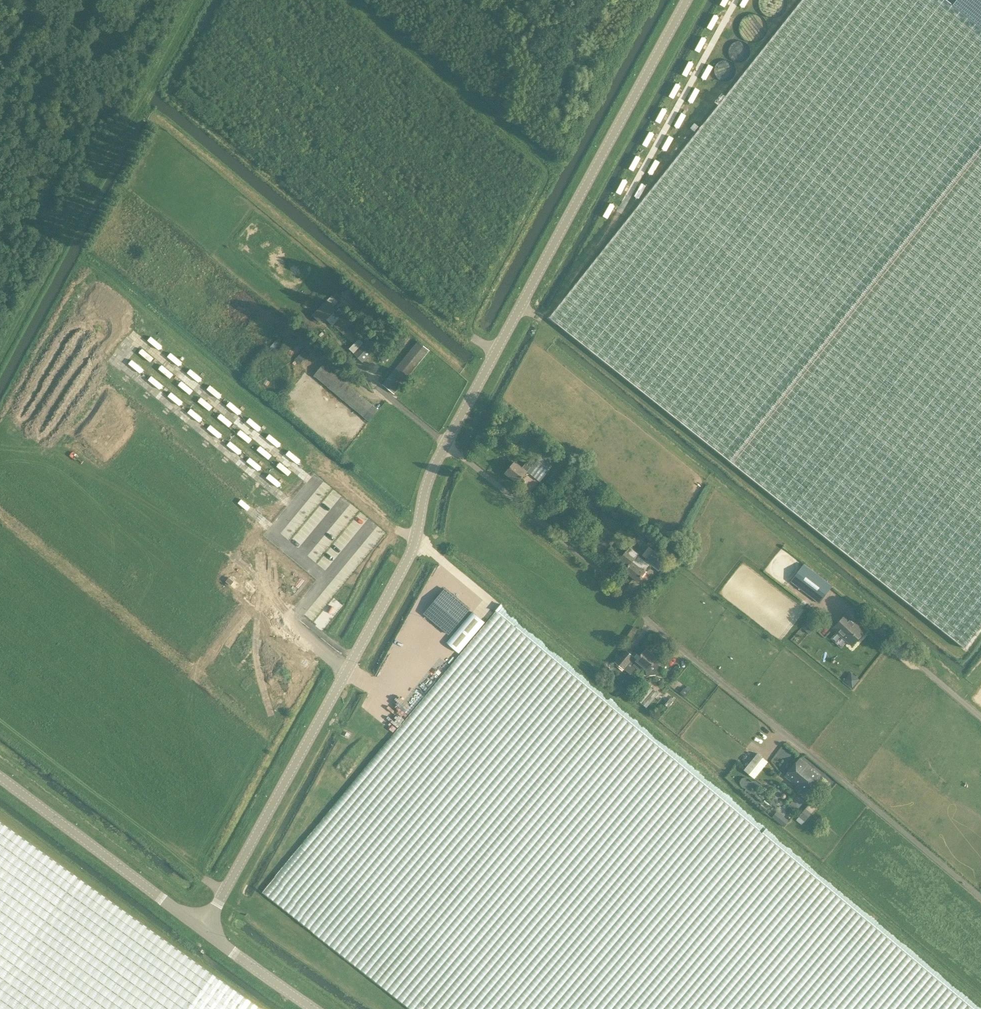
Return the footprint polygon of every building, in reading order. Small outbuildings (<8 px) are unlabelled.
[(953,5),(946,0),(803,0),(550,318),(965,649),(980,629),(980,0),(956,0),(953,5)] [(749,22),(744,27),(748,32),(746,33),(753,40),(766,28),(754,16),(749,22)] [(321,324),(336,309),(327,300),(312,315),(321,324)] [(354,354),(363,362),(380,345),(370,336),(354,354)] [(394,395),(432,352),(418,341),(382,385),(394,395)] [(378,409),(374,406),(324,364),(314,376),(364,418),(368,421),(378,409)] [(189,408),(174,426),(277,512),(292,493),(189,408)] [(533,464),(531,466),(527,463),(523,468),(516,462),(506,474),(518,483),(528,472),(540,482),(552,467),(540,457),(534,465),(533,464)] [(637,581),(650,565),(638,555),(640,552),(631,545),(619,560),(627,566),(623,571),(632,578),(632,579),(635,582),(636,581),(637,581)] [(655,548),(645,560),(659,571),(669,559),(655,548)] [(819,602),(832,585),(804,563),(791,580),(819,602)] [(444,588),(424,613),(449,634),(470,609),(444,588)] [(501,603),(261,893),(409,1008),(980,1008),(980,1004),(501,603)] [(472,611),(446,642),(459,653),(485,622),(472,611)] [(865,631),(846,613),(833,628),(851,645),(865,631)] [(417,661),(421,664),(438,644),(434,640),(417,661)] [(647,670),(646,672),(646,675),(659,674),(657,660),(657,659),(645,650),(636,661),(633,658),(633,657),(624,649),(614,662),(623,669),(624,669),(630,674),(636,668),(638,670),(642,665),(647,670)] [(851,673),(846,681),(854,686),(859,679),(851,673)] [(785,771),(799,756),(785,744),(771,759),(785,771)] [(767,762),(757,753),(744,770),(754,778),(767,762)] [(801,760),(789,774),(800,783),(797,786),(804,792),(819,775),(801,760)] [(803,824),(812,813),(806,808),(797,819),(803,824)] [(0,822),(0,1008),(260,1008),(0,822)]
